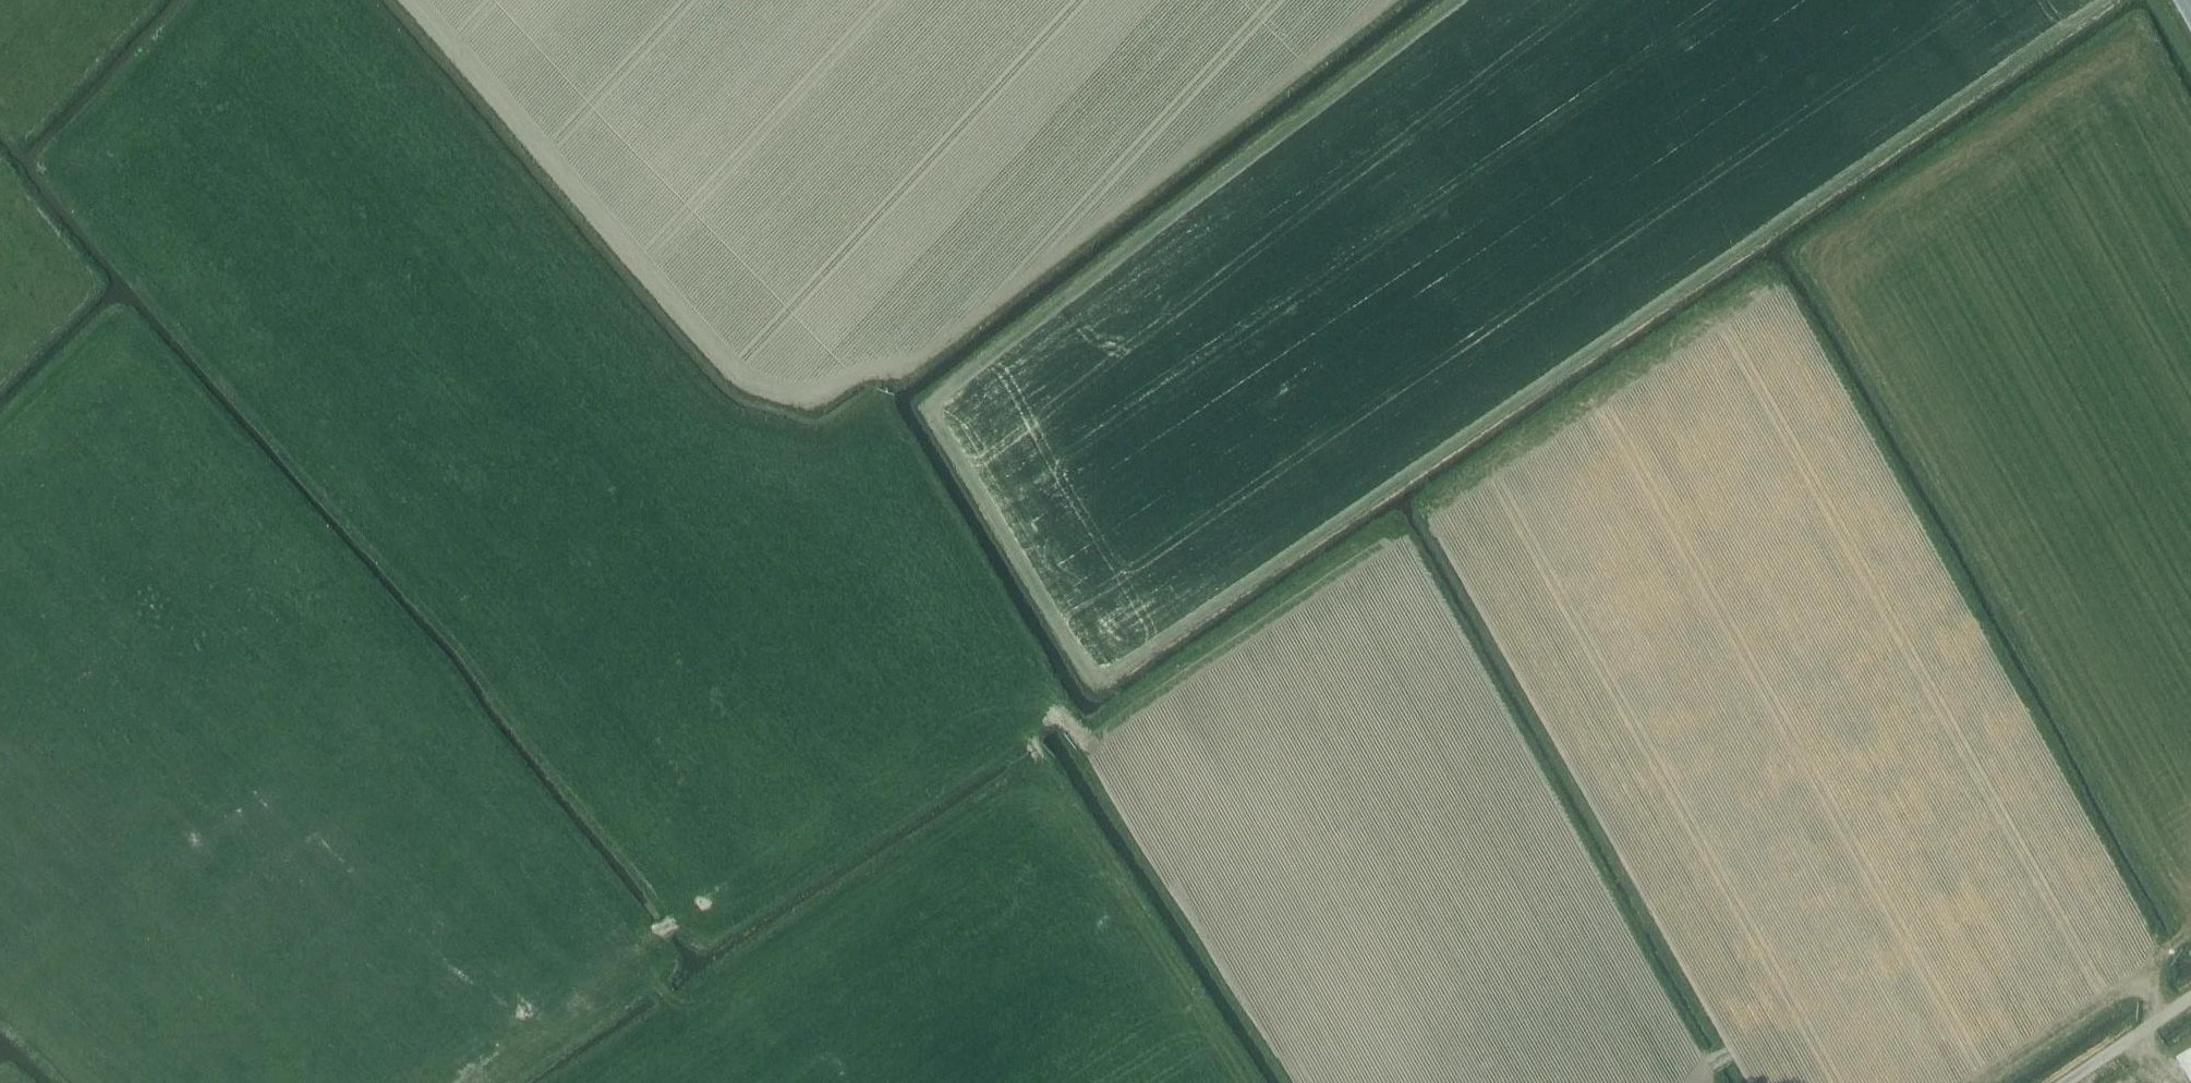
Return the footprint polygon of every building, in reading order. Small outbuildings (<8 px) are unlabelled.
[(2180,1057),(2190,1074),(2190,1050),(2180,1057)]
